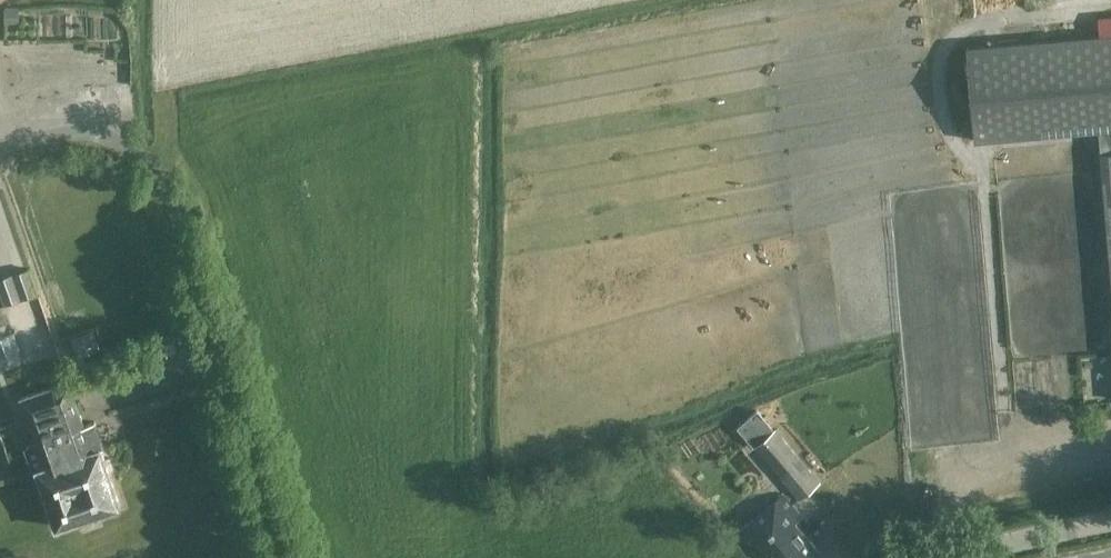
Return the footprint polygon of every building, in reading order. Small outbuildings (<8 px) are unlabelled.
[(5,6),(5,21),(19,21),(19,6),(5,6)] [(965,45),(973,139),(1097,128),(1110,287),(1110,32),(965,45)] [(6,304),(40,291),(30,265),(0,277),(0,289),(6,304)] [(29,325),(44,320),(37,298),(22,303),(29,325)] [(83,424),(68,379),(21,395),(36,444),(25,447),(32,468),(36,467),(56,526),(119,504),(100,447),(104,445),(96,420),(83,424)] [(775,428),(771,432),(753,412),(741,423),(758,443),(753,448),(798,499),(820,480),(775,428)] [(782,493),(736,531),(755,553),(762,547),(771,557),(808,557),(819,549),(794,520),(801,515),(782,493)]
